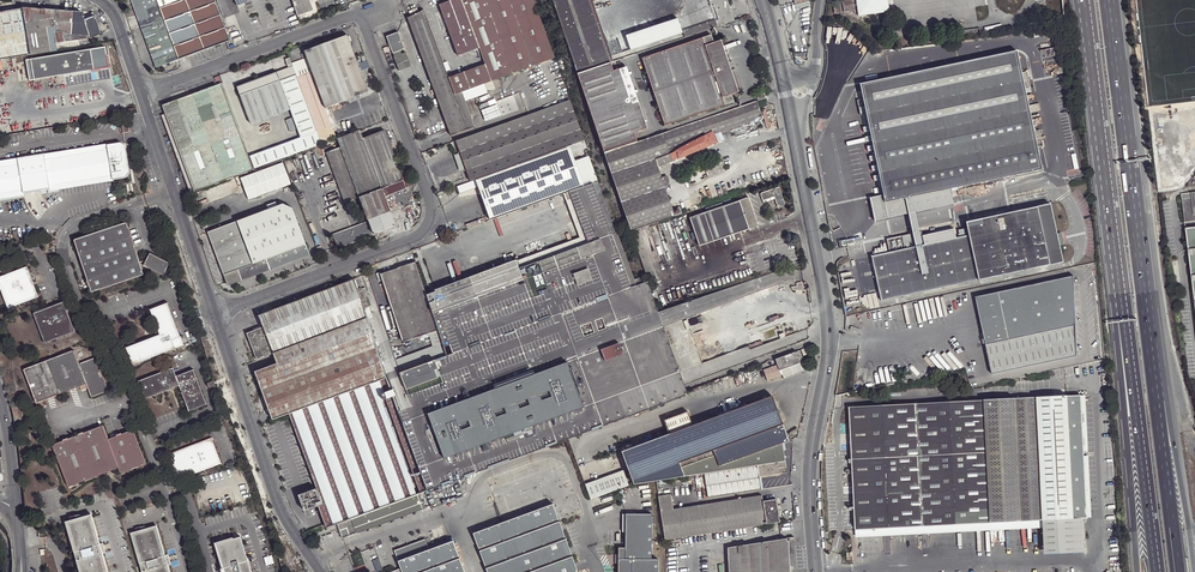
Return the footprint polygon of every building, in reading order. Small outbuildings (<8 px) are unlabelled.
[(156,67),(229,41),(214,0),(131,0),(156,67)] [(297,16),(299,15),(311,11),(313,11),(309,0),(292,0),(297,16)] [(534,0),(452,0),(439,5),(457,56),(473,50),(479,48),(485,65),(479,67),(472,69),(463,72),(457,75),(449,78),(455,95),(462,93),(486,84),(555,58),(534,0)] [(571,52),(578,73),(609,63),(611,62),(590,0),(553,0),(571,52)] [(614,61),(593,0),(590,0),(611,62),(614,61)] [(734,20),(727,0),(710,0),(709,0),(715,20),(684,32),(685,37),(734,20)] [(887,0),(842,0),(843,10),(854,8),(855,11),(857,10),(858,14),(889,9),(887,0)] [(22,8),(30,54),(50,51),(48,40),(54,39),(54,42),(89,37),(101,33),(95,16),(84,19),(81,11),(22,6),(22,8)] [(30,54),(22,8),(0,11),(0,59),(30,54)] [(438,102),(455,95),(449,78),(448,75),(424,10),(419,13),(411,16),(407,18),(438,102)] [(311,11),(299,15),(301,21),(313,17),(311,11)] [(382,48),(384,52),(391,50),(398,71),(410,66),(405,52),(401,54),(400,51),(404,49),(398,32),(386,36),(390,46),(382,48)] [(730,94),(712,42),(709,34),(641,58),(663,125),(732,101),(730,94)] [(310,67),(312,72),(313,73),(315,80),(318,87),(319,91),(326,109),(368,93),(347,35),(305,51),(310,67)] [(719,40),(712,42),(730,94),(737,92),(719,40)] [(1033,127),(1028,104),(1024,85),(1030,84),(1027,67),(1020,68),(1016,46),(859,80),(869,129),(884,199),(958,183),(967,181),(1041,165),(1036,144),(1042,143),(1039,126),(1033,127)] [(479,48),(473,50),(479,67),(485,65),(479,48)] [(90,49),(30,59),(34,79),(93,69),(90,49)] [(807,61),(808,53),(795,53),(795,57),(797,58),(796,61),(797,63),(800,64),(802,63),(803,60),(807,61)] [(295,72),(290,58),(285,60),(288,68),(238,87),(251,124),(291,110),(301,137),(251,156),(256,168),(322,143),(297,78),(295,72)] [(612,71),(609,63),(578,73),(584,93),(604,152),(636,141),(633,132),(646,127),(626,67),(612,71)] [(295,72),(297,78),(312,72),(310,67),(295,72)] [(255,170),(220,76),(215,78),(218,85),(163,105),(166,114),(195,192),(228,180),(236,177),(255,170)] [(489,92),(486,84),(462,93),(466,102),(474,98),(489,92)] [(466,102),(462,93),(455,95),(438,102),(451,137),(476,127),(468,108),(466,102)] [(477,105),(474,98),(466,102),(468,108),(477,105)] [(471,183),(585,140),(570,99),(457,142),(461,154),(466,170),(471,183)] [(761,117),(756,101),(753,102),(758,118),(761,117)] [(758,118),(753,102),(707,118),(712,131),(712,133),(758,118)] [(163,115),(192,193),(195,192),(166,114),(163,115)] [(712,131),(707,118),(662,132),(669,154),(712,131)] [(376,134),(363,139),(381,189),(384,197),(406,189),(383,127),(375,130),(376,134)] [(321,140),(336,135),(333,128),(318,133),(321,140)] [(363,139),(360,130),(337,139),(340,147),(359,197),(381,189),(363,139)] [(662,132),(636,141),(604,152),(613,176),(632,231),(682,214),(679,206),(672,209),(670,202),(665,188),(670,186),(667,177),(662,178),(659,171),(661,170),(660,166),(717,143),(712,133),(712,131),(669,154),(662,132)] [(587,147),(585,140),(471,183),(457,188),(460,196),(478,189),(490,222),(567,194),(585,187),(576,162),(572,153),(587,147)] [(110,175),(111,179),(124,177),(128,172),(124,145),(119,142),(105,144),(106,149),(0,166),(0,193),(110,175)] [(106,149),(105,144),(105,143),(0,160),(0,166),(106,149)] [(359,197),(340,147),(326,153),(345,202),(359,197)] [(461,172),(466,170),(461,154),(456,155),(461,172)] [(585,187),(593,183),(598,182),(589,158),(576,162),(585,187)] [(283,161),(241,177),(249,199),(291,183),(283,161)] [(697,176),(700,175),(697,167),(689,171),(692,178),(697,176)] [(0,193),(0,200),(111,180),(111,179),(110,175),(0,193)] [(593,183),(631,288),(636,286),(599,181),(598,182),(593,183)] [(443,343),(448,356),(631,288),(593,183),(585,187),(567,194),(569,200),(585,247),(517,270),(514,262),(435,288),(435,290),(427,293),(443,343)] [(665,188),(670,202),(675,200),(670,186),(665,188)] [(774,197),(775,200),(777,207),(785,205),(779,187),(760,194),(762,201),(774,197)] [(381,189),(359,197),(368,221),(390,212),(384,197),(381,189)] [(197,200),(204,197),(202,191),(194,194),(197,200)] [(1185,222),(1194,221),(1194,192),(1190,193),(1191,198),(1181,199),(1185,222)] [(689,217),(698,246),(758,226),(748,197),(689,217)] [(578,240),(514,262),(517,270),(585,247),(569,200),(565,202),(578,240)] [(968,231),(885,249),(872,252),(882,296),(1064,257),(1060,241),(1057,230),(1050,200),(966,218),(967,224),(968,231)] [(283,204),(242,219),(262,271),(309,254),(292,208),(283,204)] [(262,271),(242,219),(208,232),(227,284),(262,271)] [(373,234),(368,221),(333,234),(338,248),(373,234)] [(74,240),(92,291),(144,274),(142,269),(147,267),(164,275),(170,263),(150,253),(147,259),(139,261),(126,222),(74,240)] [(860,236),(857,222),(839,226),(842,237),(853,235),(853,237),(860,236)] [(884,242),(885,249),(968,231),(967,224),(884,242)] [(1194,291),(1194,228),(1186,229),(1194,291)] [(632,232),(649,282),(657,279),(640,230),(632,232)] [(309,254),(262,271),(263,274),(310,255),(309,254)] [(435,346),(443,343),(427,293),(416,261),(398,267),(398,268),(381,273),(380,272),(377,273),(379,281),(383,280),(403,341),(431,332),(435,346)] [(0,275),(0,286),(8,307),(38,296),(27,265),(0,275)] [(262,271),(227,284),(228,286),(263,274),(262,271)] [(975,295),(991,373),(1076,353),(1073,272),(975,295)] [(256,359),(273,353),(367,317),(354,278),(259,315),(263,327),(247,333),(256,359)] [(686,390),(659,311),(649,282),(636,286),(631,288),(448,356),(401,372),(387,378),(289,414),(313,479),(309,480),(295,485),(304,510),(318,505),(326,528),(337,524),(420,493),(534,452),(563,441),(564,440),(619,420),(687,395),(686,390)] [(797,286),(790,288),(791,291),(804,291),(803,287),(801,287),(800,283),(796,284),(797,286)] [(64,299),(35,312),(47,341),(77,329),(64,299)] [(150,309),(157,330),(159,334),(155,336),(126,347),(132,364),(174,348),(171,340),(179,337),(167,303),(150,309)] [(198,308),(192,310),(195,318),(201,316),(198,308)] [(201,316),(195,318),(198,325),(203,323),(201,316)] [(254,372),(272,420),(285,415),(289,414),(387,378),(367,317),(273,353),(277,363),(254,372)] [(397,360),(401,372),(448,356),(443,343),(435,346),(397,360)] [(77,351),(26,369),(39,404),(89,385),(94,400),(111,393),(99,359),(82,365),(77,351)] [(803,362),(799,352),(776,359),(778,365),(763,371),(767,382),(782,376),(780,370),(803,362)] [(389,360),(384,362),(387,370),(398,366),(393,353),(387,355),(389,360)] [(205,404),(193,370),(175,376),(172,368),(138,381),(145,398),(179,385),(188,410),(205,404)] [(213,386),(210,387),(215,400),(218,399),(213,386)] [(1077,391),(981,397),(986,519),(1042,516),(1082,514),(1077,391)] [(667,434),(622,450),(633,485),(657,481),(683,477),(680,467),(713,455),(717,467),(782,443),(787,441),(771,396),(752,403),(750,398),(737,403),(738,408),(691,425),(686,411),(662,420),(667,434)] [(873,526),(986,519),(981,397),(860,403),(850,406),(856,533),(873,532),(873,526)] [(287,420),(309,480),(313,479),(289,414),(285,415),(285,417),(288,416),(289,420),(287,420)] [(288,416),(285,417),(276,420),(277,424),(287,420),(289,420),(288,416)] [(104,428),(54,446),(69,489),(119,470),(121,476),(147,466),(134,432),(109,442),(104,428)] [(176,466),(174,467),(179,480),(221,463),(212,438),(169,454),(172,463),(174,462),(176,466)] [(680,467),(683,477),(702,474),(706,498),(760,490),(758,477),(786,473),(782,443),(717,467),(713,455),(680,467)] [(623,469),(585,483),(591,498),(629,484),(623,469)] [(420,493),(337,524),(342,538),(425,507),(420,493)] [(658,496),(665,541),(673,540),(700,536),(780,523),(776,499),(763,501),(761,495),(673,509),(671,494),(658,496)] [(228,517),(249,513),(247,504),(226,509),(228,517)] [(474,533),(488,571),(578,571),(553,504),(474,533)] [(626,514),(625,548),(618,547),(618,571),(658,571),(658,560),(651,559),(652,514),(626,514)] [(1082,514),(1042,516),(1044,551),(1083,548),(1082,514)] [(68,523),(76,553),(79,552),(81,560),(78,561),(81,571),(109,571),(93,516),(68,523)] [(133,535),(141,565),(144,564),(146,571),(170,571),(158,528),(133,535)] [(788,538),(727,549),(728,571),(790,571),(788,538)] [(215,547),(223,571),(251,571),(241,540),(215,547)] [(453,540),(429,549),(426,540),(395,552),(401,568),(390,571),(465,571),(453,540)]
